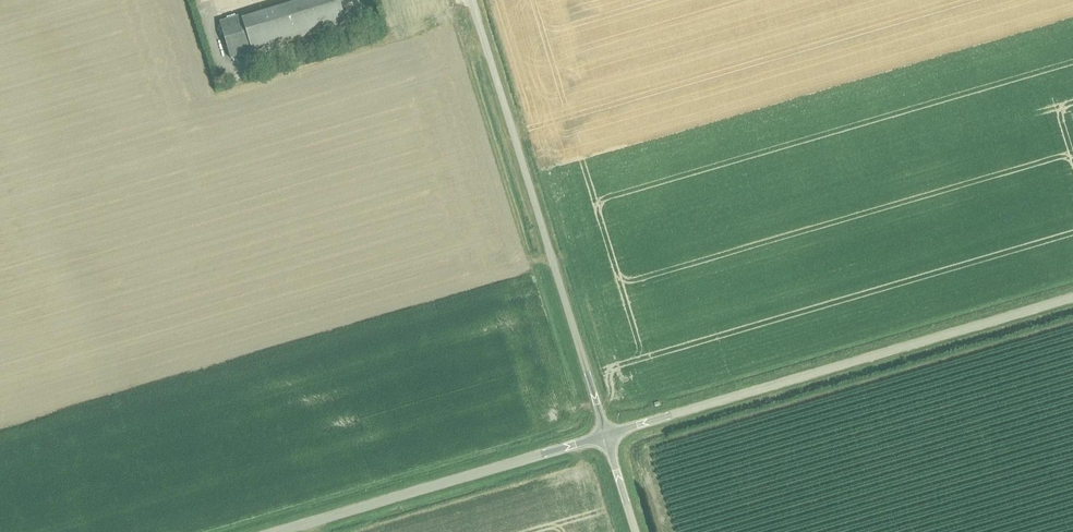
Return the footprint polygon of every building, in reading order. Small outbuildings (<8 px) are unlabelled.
[(347,24),(339,0),(298,0),(220,24),(231,59),(347,24)]
